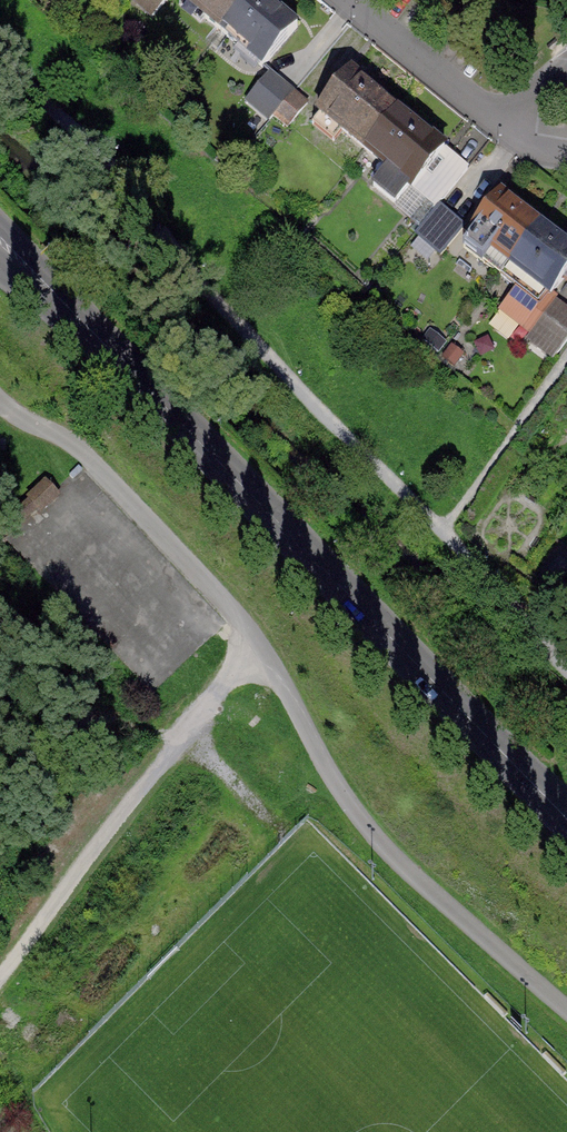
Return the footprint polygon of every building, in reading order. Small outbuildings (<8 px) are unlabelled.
[(153,17),(168,0),(133,0),(153,17)] [(220,33),(249,0),(181,0),(220,33)] [(220,33),(262,69),(296,28),(263,0),(249,0),(220,33)] [(397,110),(350,72),(318,110),(365,149),(397,110)] [(293,93),(270,74),(246,102),(270,122),(274,117),(293,93)] [(306,104),(293,93),(274,117),(287,127),(306,104)] [(445,149),(397,110),(365,149),(412,188),(445,149)] [(540,224),(499,194),(469,234),(510,264),(540,224)] [(463,229),(437,207),(415,233),(441,255),(463,229)] [(540,224),(510,264),(550,295),(566,273),(566,246),(540,224)] [(566,338),(566,312),(553,302),(526,337),(553,357),(566,338)]
